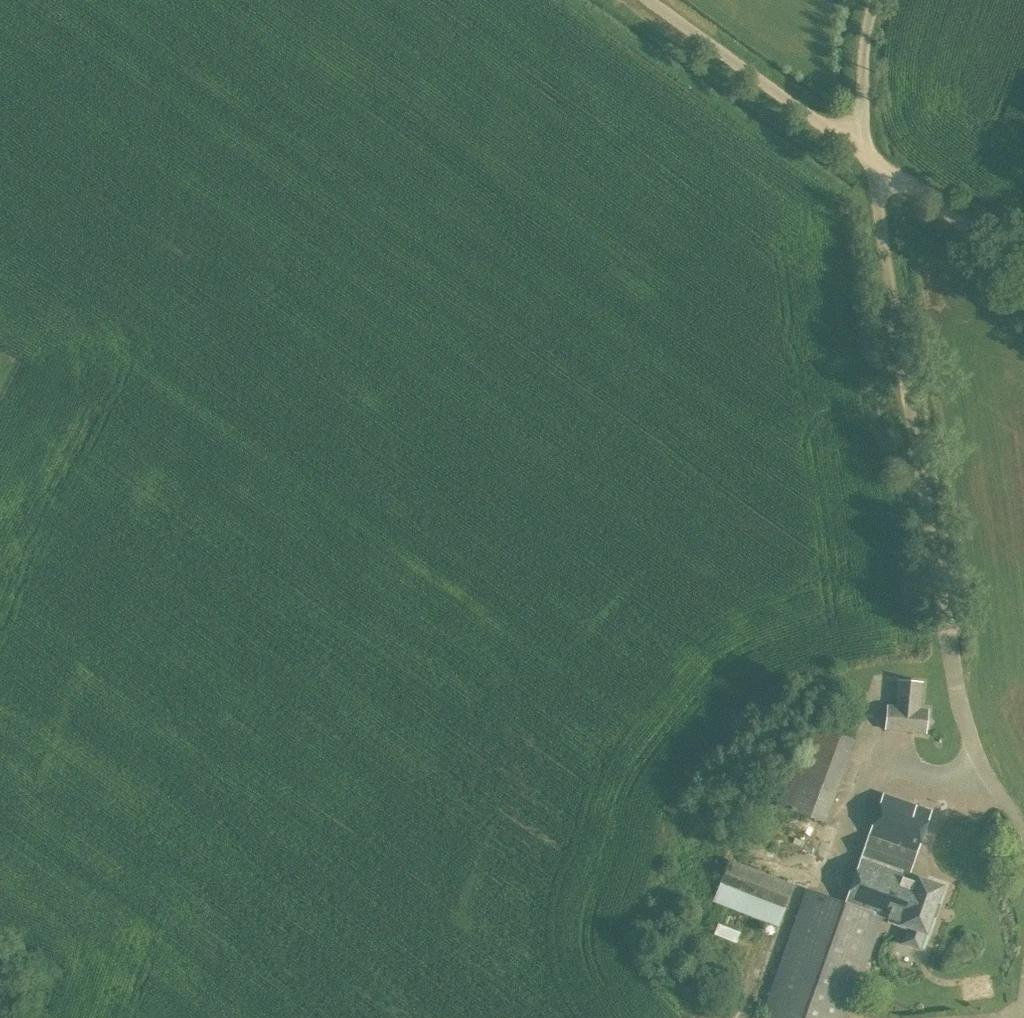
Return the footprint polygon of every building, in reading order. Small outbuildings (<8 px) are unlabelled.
[(920,707),(922,681),(899,679),(896,705),(888,704),(886,728),(926,732),(928,708),(920,707)] [(825,824),(856,740),(807,721),(775,805),(825,824)] [(807,888),(762,1017),(847,1017),(882,916),(908,925),(907,925),(900,944),(920,951),(942,886),(910,875),(932,809),(884,793),(846,901),(807,888)] [(777,927),(793,885),(729,860),(712,902),(777,927)]
